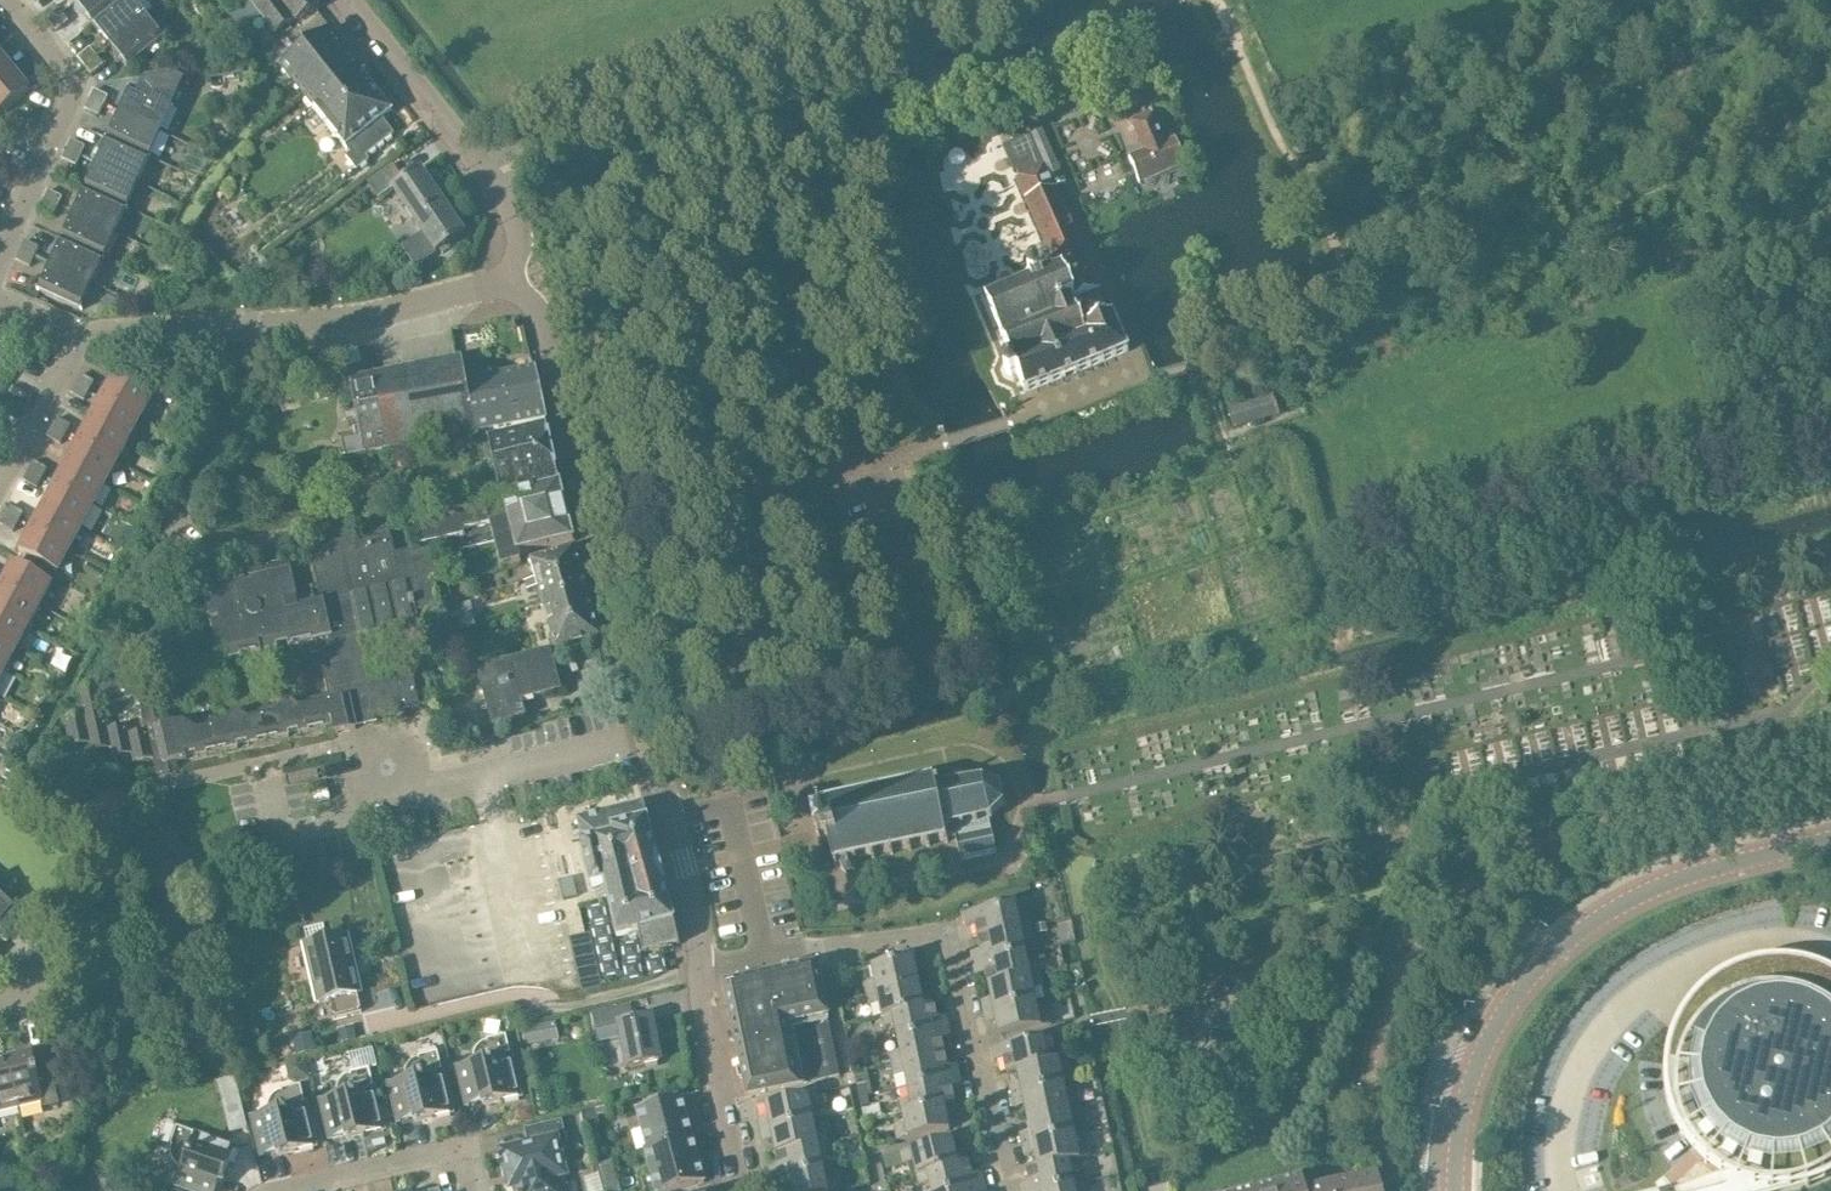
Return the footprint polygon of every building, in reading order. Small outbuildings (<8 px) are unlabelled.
[(75,3),(93,25),(123,0),(79,0),(75,3)] [(129,0),(123,0),(93,25),(110,46),(144,18),(129,0)] [(316,0),(254,0),(250,3),(233,17),(242,29),(260,16),(276,36),(295,22),(297,24),(320,6),(316,0)] [(61,15),(55,7),(43,16),(49,25),(61,15)] [(56,33),(68,23),(61,15),(49,25),(56,33)] [(163,41),(144,18),(110,46),(129,68),(163,41)] [(394,136),(382,120),(391,113),(361,75),(365,72),(332,29),(282,69),(350,155),(346,159),(356,172),(369,162),(366,158),(394,136)] [(96,58),(90,50),(78,60),(84,68),(96,58)] [(0,56),(0,82),(13,72),(0,56)] [(103,66),(96,58),(84,68),(91,76),(103,66)] [(13,72),(0,82),(0,116),(29,92),(13,72)] [(165,104),(178,76),(144,80),(139,92),(132,89),(120,115),(159,133),(171,107),(165,104)] [(107,98),(93,91),(89,101),(103,108),(107,98)] [(103,108),(89,101),(84,110),(99,117),(103,108)] [(1164,144),(1152,112),(1131,120),(1144,152),(1164,144)] [(159,133),(120,115),(108,140),(148,159),(159,133)] [(1055,189),(1066,184),(1056,162),(1042,131),(1003,148),(1014,173),(1017,172),(1019,177),(1016,179),(1042,236),(1058,273),(1042,279),(1038,269),(1028,273),(1033,283),(987,301),(1012,364),(1006,366),(1005,367),(1004,368),(1003,369),(1004,371),(1004,373),(1005,373),(1006,374),(1007,374),(1008,374),(1015,372),(1024,395),(1128,354),(1113,319),(1111,320),(1099,290),(1066,213),(1055,189)] [(1164,144),(1144,152),(1129,158),(1139,184),(1187,165),(1176,139),(1164,144)] [(148,159),(108,140),(97,166),(137,184),(148,159)] [(80,158),(85,148),(70,142),(66,151),(80,158)] [(80,158),(66,151),(62,161),(76,167),(80,158)] [(196,180),(198,181),(203,169),(202,169),(196,166),(191,164),(185,176),(190,177),(196,180)] [(137,184),(97,166),(85,191),(125,209),(137,184)] [(443,203),(421,172),(404,183),(393,168),(369,184),(381,201),(394,192),(415,222),(443,203)] [(125,209),(85,191),(74,216),(114,234),(125,209)] [(62,199),(47,192),(43,202),(57,208),(62,199)] [(57,208),(43,202),(39,211),(53,218),(57,208)] [(465,235),(443,203),(415,222),(424,235),(403,250),(416,269),(440,252),(443,255),(451,250),(449,246),(465,235)] [(114,234),(74,216),(62,241),(102,259),(114,234)] [(102,259),(62,241),(51,266),(91,285),(102,259)] [(34,259),(39,249),(24,243),(20,252),(34,259)] [(34,259),(20,252),(16,262),(30,268),(34,259)] [(91,285),(51,266),(39,293),(79,311),(91,285)] [(464,383),(460,361),(352,382),(364,441),(342,445),(345,459),(474,435),(464,383)] [(546,421),(536,369),(504,375),(514,427),(546,421)] [(514,427),(504,375),(464,383),(474,435),(514,427)] [(89,393),(94,384),(80,376),(75,385),(89,393)] [(140,420),(153,397),(114,376),(102,400),(140,420)] [(89,393),(75,385),(70,394),(84,402),(89,393)] [(1228,410),(1233,429),(1278,416),(1272,397),(1228,410)] [(140,420),(102,400),(90,421),(128,442),(140,420)] [(66,436),(71,427),(57,420),(52,429),(66,436)] [(128,442),(90,421),(78,443),(117,464),(128,442)] [(559,481),(546,426),(489,440),(502,495),(503,495),(503,494),(559,481)] [(66,436),(52,429),(47,438),(61,446),(66,436)] [(117,464),(78,443),(66,465),(105,486),(117,464)] [(42,480),(47,471),(33,463),(28,473),(42,480)] [(105,486),(66,465),(55,487),(93,508),(105,486)] [(42,480),(28,473),(23,482),(37,489),(42,480)] [(93,508),(55,487),(43,509),(82,529),(93,508)] [(519,557),(574,544),(561,488),(506,501),(519,557)] [(316,642),(328,697),(292,705),(286,701),(281,708),(241,716),(235,712),(230,719),(189,728),(184,724),(157,730),(151,702),(139,705),(145,731),(128,735),(126,726),(108,731),(102,706),(138,697),(139,704),(151,702),(145,676),(78,691),(83,716),(64,720),(70,748),(91,744),(93,753),(112,749),(114,759),(132,755),(135,765),(153,761),(156,776),(169,774),(168,765),(333,728),(335,736),(356,731),(353,719),(370,716),(371,719),(420,708),(412,672),(371,681),(361,638),(420,624),(418,613),(440,608),(439,603),(435,586),(433,580),(443,578),(438,559),(496,545),(502,571),(521,567),(519,557),(506,501),(482,506),(482,508),(459,513),(460,518),(416,528),(421,549),(396,555),(391,532),(310,550),(322,603),(300,608),(290,566),(203,586),(219,663),(316,642)] [(19,524),(23,515),(10,507),(5,516),(19,524)] [(82,529),(43,509),(31,530),(70,551),(82,529)] [(356,520),(359,535),(388,528),(385,513),(356,520)] [(19,524),(5,516),(0,525),(14,532),(19,524)] [(70,551),(31,530),(19,553),(57,574),(70,551)] [(582,570),(577,550),(531,562),(536,580),(537,584),(582,570)] [(39,608),(52,585),(13,564),(1,587),(39,608)] [(589,594),(582,570),(537,584),(536,580),(526,583),(528,591),(538,589),(542,606),(589,594)] [(439,603),(453,600),(449,583),(435,586),(439,603)] [(1,587),(0,588),(0,615),(28,630),(39,608),(1,587)] [(601,639),(589,594),(542,606),(555,652),(601,639)] [(470,602),(459,605),(466,629),(487,623),(484,614),(474,617),(470,602)] [(0,615),(0,643),(16,651),(28,630),(0,615)] [(0,643),(0,671),(4,673),(16,651),(0,643)] [(554,694),(544,656),(479,674),(494,727),(525,718),(521,703),(554,694)] [(908,848),(909,851),(912,851),(911,847),(926,844),(927,848),(930,848),(929,844),(945,841),(946,844),(949,844),(947,838),(955,837),(961,863),(997,854),(990,823),(993,822),(992,817),(1003,807),(1006,808),(1008,805),(1004,804),(1000,789),(1003,786),(1002,785),(999,787),(985,781),(984,777),(980,778),(981,781),(971,784),(970,780),(967,781),(968,784),(960,786),(957,773),(953,774),(953,773),(935,777),(934,775),(931,776),(932,780),(917,783),(916,779),(912,780),(913,784),(899,787),(898,783),(895,784),(896,787),(880,791),(880,787),(877,787),(877,791),(862,794),(861,791),(858,791),(859,795),(844,799),(843,795),(840,796),(841,799),(825,803),(824,799),(821,799),(827,824),(819,825),(817,823),(815,824),(819,829),(822,843),(819,846),(821,848),(824,845),(831,843),(836,867),(839,866),(838,862),(841,862),(842,867),(847,873),(854,872),(857,864),(857,863),(858,862),(857,858),(872,855),(873,859),(875,859),(874,855),(890,852),(891,855),(894,855),(893,851),(908,848)] [(680,945),(645,805),(577,822),(594,889),(606,886),(619,938),(639,933),(644,954),(680,945)] [(572,878),(558,882),(562,899),(576,896),(572,878)] [(0,895),(0,920),(12,906),(0,895)] [(1031,928),(1029,917),(1020,919),(1017,905),(964,916),(966,928),(976,926),(979,939),(1031,928)] [(305,931),(308,945),(305,946),(319,1004),(328,1002),(332,1020),(362,1013),(357,995),(359,995),(345,937),(328,941),(324,927),(305,931)] [(1027,954),(1024,942),(1034,940),(1031,928),(979,939),(982,952),(972,954),(974,965),(1027,954)] [(578,992),(594,988),(581,939),(566,943),(578,992)] [(1039,965),(1029,967),(1027,954),(974,965),(976,977),(986,974),(989,988),(1041,977),(1064,971),(1063,966),(1049,964),(1039,965)] [(921,984),(919,972),(928,970),(926,957),(874,968),(876,982),(866,984),(868,995),(921,984)] [(1667,1067),(1668,1086),(1670,1105),(1677,1123),(1686,1139),(1698,1154),(1712,1166),(1729,1175),(1746,1171),(1748,1174),(1752,1176),(1757,1175),(1760,1171),(1760,1167),(1793,1158),(1806,1155),(1818,1150),(1830,1141),(1830,977),(1827,974),(1807,967),(1787,963),(1785,963),(1766,964),(1747,968),(1729,975),(1712,985),(1698,998),(1686,1013),(1677,1030),(1670,1048),(1667,1067)] [(826,1018),(816,968),(793,973),(791,967),(776,970),(777,976),(725,987),(741,1065),(737,1066),(740,1083),(745,1082),(748,1097),(797,1087),(785,1026),(826,1018)] [(1037,1003),(1034,991),(1044,989),(1041,977),(989,988),(992,1001),(982,1003),(984,1014),(1037,1003)] [(935,1007),(933,996),(924,998),(921,984),(868,995),(871,1007),(881,1005),(884,1017),(935,1007)] [(1052,1026),(1050,1014),(1040,1016),(1037,1003),(984,1014),(986,1025),(996,1022),(999,1037),(1052,1026)] [(951,1029),(948,1017),(938,1020),(935,1007),(884,1017),(886,1029),(896,1027),(899,1039),(951,1029)] [(661,1062),(652,1020),(634,1023),(631,1008),(593,1016),(597,1034),(620,1029),(628,1069),(661,1062)] [(358,1026),(344,1029),(348,1046),(362,1043),(358,1026)] [(839,1078),(828,1027),(801,1033),(811,1084),(839,1078)] [(946,1055),(943,1042),(953,1040),(951,1029),(899,1039),(901,1052),(891,1054),(894,1066),(946,1055)] [(309,1033),(290,1037),(295,1055),(313,1051),(309,1033)] [(473,1066),(457,1070),(466,1107),(482,1103),(483,1106),(520,1097),(506,1038),(486,1042),(487,1044),(484,1045),(481,1046),(478,1048),(476,1051),(475,1053),(473,1056),(473,1059),(472,1063),(473,1066)] [(1059,1062),(1059,1061),(1057,1052),(1047,1054),(1044,1039),(992,1050),(994,1062),(1004,1060),(1007,1073),(1017,1071),(1059,1062)] [(59,1105),(45,1047),(29,1050),(30,1056),(7,1062),(18,1108),(41,1103),(42,1109),(59,1105)] [(404,1082),(388,1086),(397,1123),(414,1119),(415,1123),(452,1114),(437,1054),(418,1059),(418,1060),(415,1061),(412,1063),(410,1065),(408,1067),(406,1070),(405,1073),(404,1076),(404,1079),(404,1082)] [(961,1077),(959,1066),(948,1068),(946,1055),(894,1066),(896,1077),(906,1075),(909,1088),(961,1077)] [(1064,1086),(1061,1073),(1072,1071),(1069,1059),(1059,1061),(1059,1062),(1017,1071),(1019,1084),(1009,1086),(1012,1097),(1064,1086)] [(0,1063),(0,1113),(18,1108),(7,1062),(0,1063)] [(318,1063),(307,1065),(310,1076),(320,1073),(318,1063)] [(304,1064),(286,1068),(290,1084),(307,1080),(304,1064)] [(336,1099),(320,1103),(329,1140),(345,1136),(346,1140),(383,1131),(369,1071),(350,1075),(350,1077),(347,1078),(344,1080),(342,1081),(339,1084),(338,1087),(336,1090),(336,1093),(336,1096),(336,1099)] [(964,1089),(961,1077),(909,1088),(911,1101),(901,1104),(903,1114),(955,1104),(953,1091),(964,1089)] [(233,1081),(219,1084),(222,1098),(236,1095),(233,1081)] [(1080,1109),(1077,1097),(1067,1099),(1064,1086),(1012,1097),(1014,1108),(1024,1106),(1027,1120),(1080,1109)] [(268,1116),(251,1120),(260,1157),(277,1153),(278,1156),(315,1147),(300,1087),(281,1092),(282,1094),(278,1095),(276,1096),(273,1098),(271,1100),(269,1103),(268,1106),(267,1109),(267,1112),(268,1116)] [(814,1122),(811,1109),(821,1107),(819,1095),(765,1107),(768,1120),(759,1122),(761,1133),(814,1122)] [(648,1153),(692,1141),(681,1100),(637,1112),(648,1152),(648,1153)] [(903,1114),(906,1128),(896,1130),(899,1142),(951,1131),(948,1117),(957,1115),(955,1104),(903,1114)] [(523,1111),(520,1120),(522,1126),(533,1123),(530,1109),(523,1111)] [(1074,1135),(1072,1121),(1082,1119),(1080,1109),(1027,1120),(1029,1133),(1020,1135),(1022,1146),(1074,1135)] [(595,1110),(581,1114),(585,1129),(599,1125),(595,1110)] [(558,1177),(563,1176),(557,1151),(567,1149),(561,1122),(526,1130),(525,1130),(529,1147),(502,1154),(508,1177),(513,1176),(517,1190),(561,1190),(558,1177)] [(829,1145),(827,1133),(817,1135),(814,1122),(761,1133),(763,1145),(773,1143),(776,1156),(829,1145)] [(177,1187),(187,1190),(216,1190),(218,1184),(222,1185),(235,1149),(176,1129),(170,1147),(171,1148),(171,1151),(170,1154),(170,1157),(171,1159),(172,1162),(173,1165),(175,1167),(177,1169),(180,1171),(182,1172),(177,1187)] [(1090,1158),(1088,1146),(1077,1148),(1074,1135),(1022,1146),(1024,1157),(1034,1155),(1037,1167),(1037,1168),(1080,1159),(1080,1160),(1090,1158)] [(655,1190),(679,1190),(704,1184),(692,1141),(648,1153),(648,1152),(645,1153),(655,1190)] [(969,1164),(967,1153),(957,1155),(953,1141),(901,1154),(904,1167),(914,1164),(918,1177),(969,1164)] [(824,1171),(821,1158),(831,1156),(829,1145),(776,1156),(779,1169),(768,1171),(771,1182),(824,1171)] [(1080,1160),(1080,1159),(1037,1168),(1037,1167),(1026,1169),(1029,1183),(1020,1185),(1021,1190),(1048,1190),(1075,1185),(1072,1172),(1082,1170),(1080,1160)] [(612,1163),(596,1167),(602,1190),(620,1190),(612,1163)] [(983,1174),(973,1177),(969,1164),(918,1177),(920,1188),(930,1186),(931,1190),(964,1190),(986,1186),(983,1174)] [(836,1182),(827,1184),(824,1171),(771,1182),(773,1190),(838,1190),(836,1182)] [(1382,1177),(1357,1183),(1355,1177),(1306,1189),(1302,1174),(1234,1190),(1385,1190),(1382,1177)]
